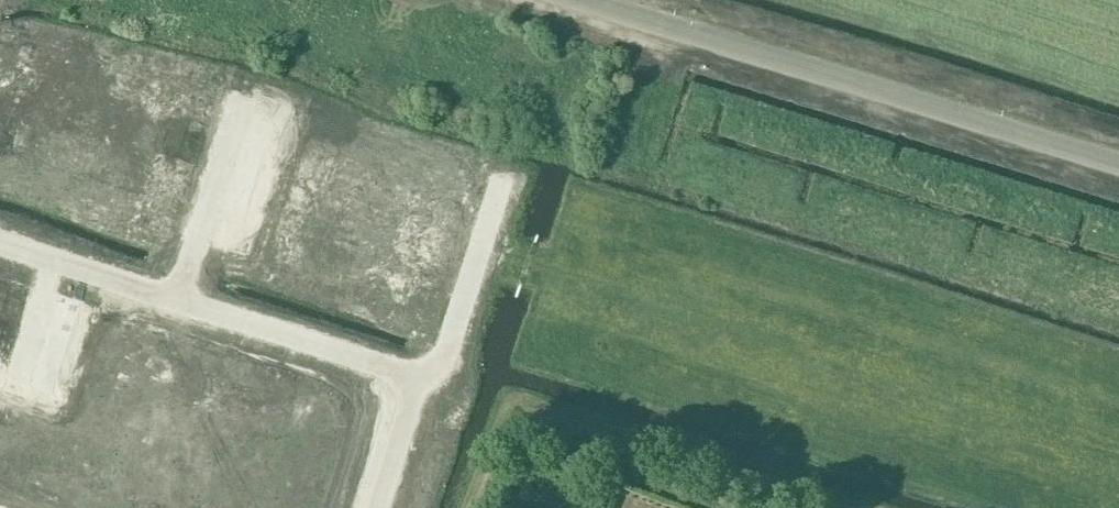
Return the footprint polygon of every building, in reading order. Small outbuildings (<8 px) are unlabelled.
[(115,95),(102,91),(99,102),(112,106),(115,95)] [(203,108),(162,94),(154,119),(195,132),(203,108)] [(112,106),(99,102),(96,112),(108,116),(112,106)] [(195,132),(154,119),(146,144),(187,157),(195,132)] [(340,151),(299,138),(291,163),(332,176),(340,151)] [(108,148),(95,144),(92,154),(104,158),(108,148)] [(187,157),(146,144),(138,169),(179,182),(187,157)] [(104,158),(92,154),(88,165),(101,169),(104,158)] [(332,176),(291,163),(283,188),(324,201),(332,176)] [(179,182),(138,169),(130,194),(171,207),(179,182)] [(391,184),(379,180),(375,190),(388,194),(391,184)] [(324,201),(283,188),(275,213),(316,226),(324,201)] [(447,230),(458,197),(428,188),(418,221),(402,216),(394,241),(404,244),(396,269),(434,281),(450,231),(447,230)] [(388,194),(375,190),(372,201),(385,205),(388,194)] [(316,226),(275,213),(267,238),(308,251),(316,226)] [(367,231),(355,227),(351,237),(364,241),(367,231)] [(364,241),(351,237),(348,248),(360,252),(364,241)] [(366,396),(336,386),(330,404),(328,403),(323,417),(325,418),(324,422),(316,419),(307,446),(326,452),(330,440),(350,446),(355,430),(358,431),(364,414),(360,413),(366,396)] [(4,454),(17,458),(24,438),(0,430),(0,468),(4,454)] [(111,483),(123,487),(117,507),(144,507),(155,474),(117,462),(111,483)] [(144,507),(172,507),(173,507),(186,507),(194,482),(182,477),(180,483),(155,474),(144,507)]
